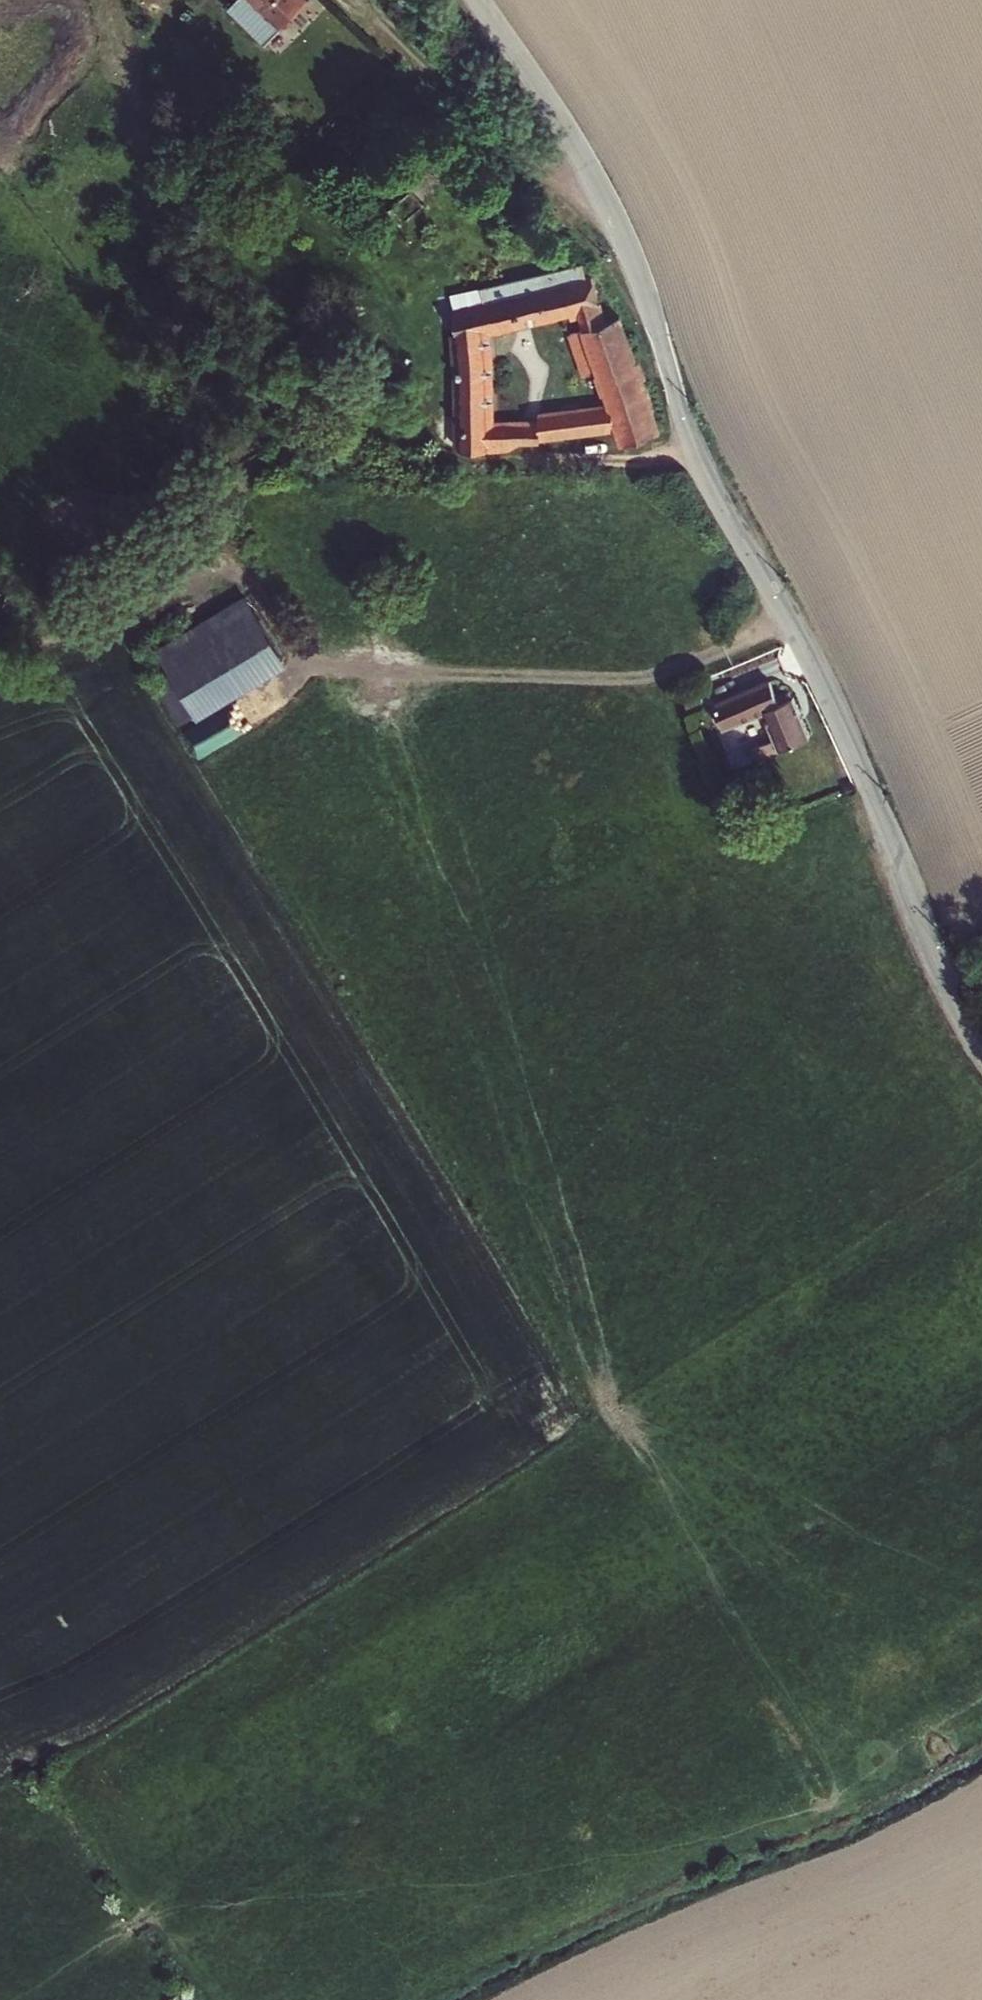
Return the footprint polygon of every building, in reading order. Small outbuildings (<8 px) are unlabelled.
[(266,45),(310,0),(241,0),(230,11),(266,45)] [(656,437),(650,418),(611,324),(596,326),(585,278),(579,269),(473,290),(469,279),(448,283),(458,365),(456,454),(506,449),(517,443),(577,437),(607,434),(612,449),(656,437)] [(177,726),(280,663),(243,604),(157,657),(170,677),(154,688),(177,726)] [(798,747),(782,709),(766,716),(756,690),(701,713),(711,737),(753,721),(763,747),(742,756),(746,768),(798,747)]
